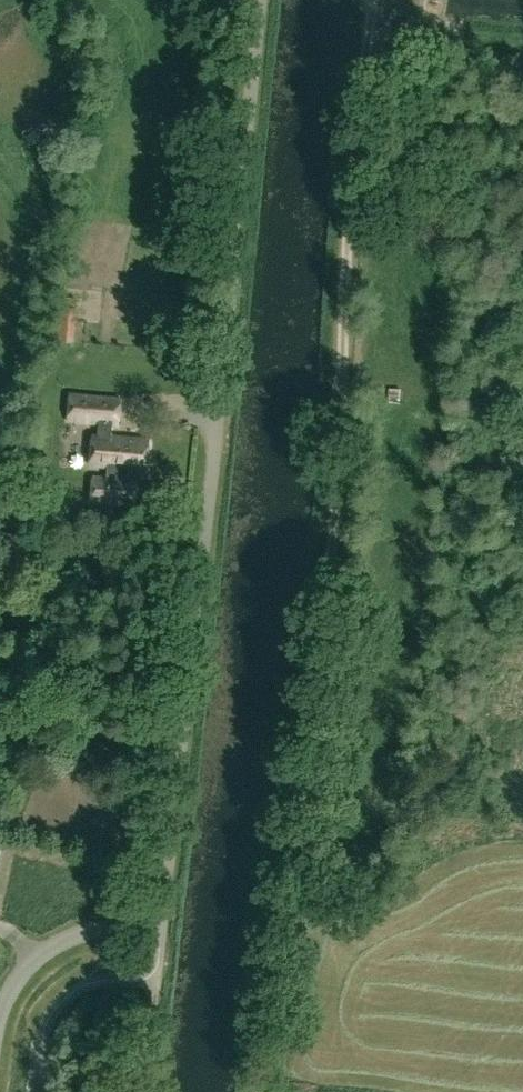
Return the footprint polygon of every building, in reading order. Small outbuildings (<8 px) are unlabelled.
[(73,307),(54,305),(51,337),(71,339),(73,307)] [(151,440),(113,437),(114,426),(119,426),(122,399),(71,395),(69,422),(100,424),(99,437),(94,436),(91,466),(109,467),(108,478),(95,477),(93,502),(135,506),(137,481),(129,480),(130,471),(148,472),(151,440)]
